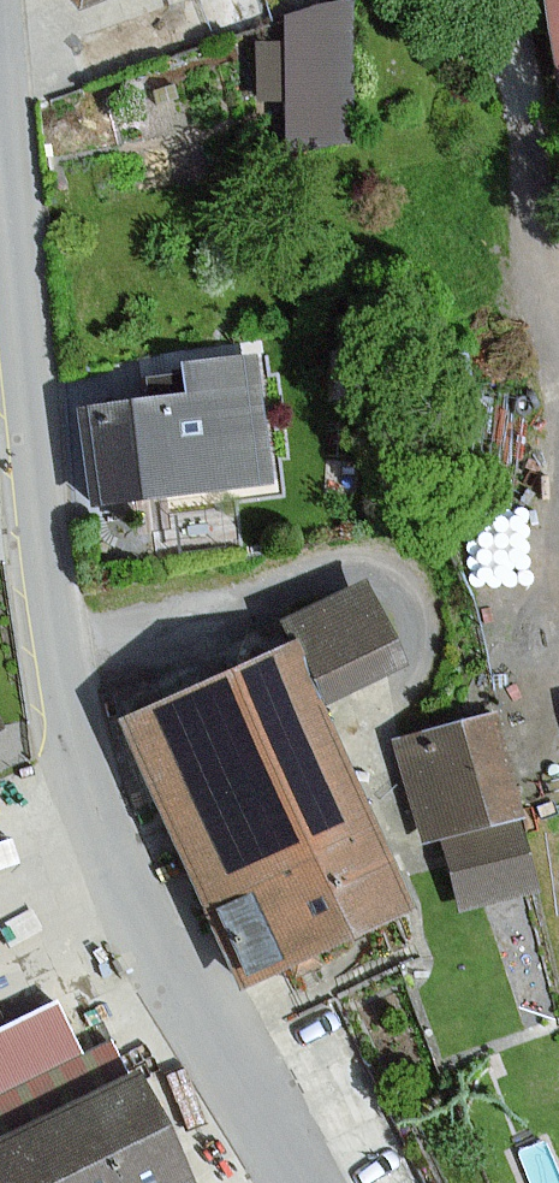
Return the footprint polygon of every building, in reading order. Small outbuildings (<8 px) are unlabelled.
[(83,11),(111,0),(74,0),(83,11)] [(256,29),(258,87),(290,86),(292,136),(353,133),(348,0),(287,0),(288,28),(256,29)] [(555,85),(558,84),(558,0),(543,0),(555,85)] [(259,360),(187,368),(190,395),(85,406),(95,500),(272,481),(259,360)] [(408,665),(369,583),(291,619),(302,642),(330,701),(408,665)] [(126,721),(246,988),(423,908),(330,701),(302,642),(126,721)] [(527,818),(500,714),(402,741),(430,844),(446,838),(527,818)] [(546,892),(527,818),(446,838),(465,913),(546,892)] [(184,1181),(134,1081),(127,1083),(109,1047),(86,1058),(60,1003),(0,1031),(0,1182),(181,1182),(184,1181)]
